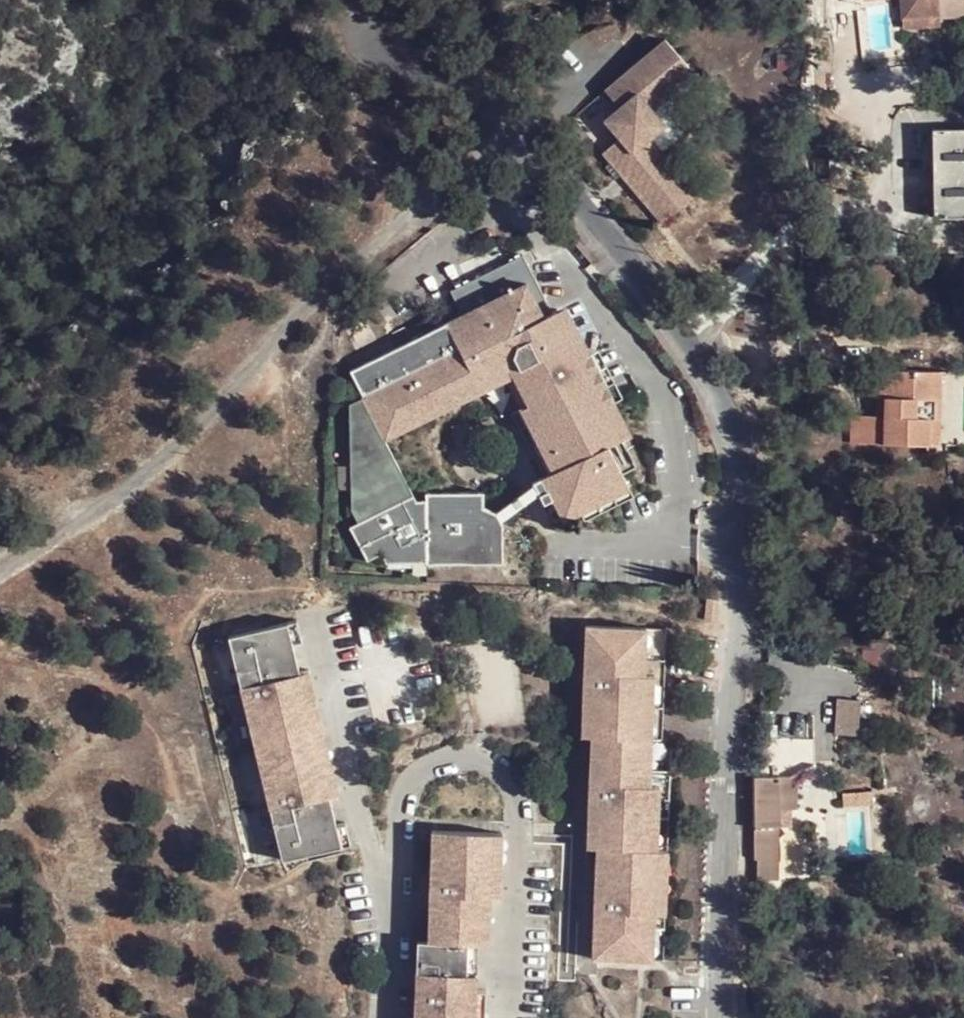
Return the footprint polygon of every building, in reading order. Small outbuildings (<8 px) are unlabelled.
[(906,23),(948,22),(948,8),(963,8),(963,0),(906,0),(906,23)] [(692,196),(660,153),(645,136),(662,124),(652,109),(669,96),(696,75),(664,33),(602,82),(617,102),(604,116),(619,135),(600,149),(621,177),(625,174),(632,185),(629,189),(657,222),(692,196)] [(645,136),(660,153),(692,127),(669,96),(652,109),(662,124),(645,136)] [(928,131),(929,221),(963,221),(963,130),(928,131)] [(364,395),(388,442),(512,380),(553,470),(619,438),(638,430),(600,355),(573,300),(553,308),(537,277),(452,318),(453,321),(463,345),(367,394),(364,395)] [(355,368),(367,394),(463,345),(453,321),(355,368)] [(926,423),(943,424),(943,371),(886,369),(883,416),(852,414),(850,443),(923,446),(926,423)] [(414,495),(388,442),(364,395),(352,402),(348,510),(354,524),(410,497),(414,495)] [(944,447),(943,424),(926,423),(923,446),(944,447)] [(632,485),(619,438),(553,470),(540,476),(565,523),(632,485)] [(426,492),(426,504),(423,565),(501,565),(502,523),(495,514),(482,510),(483,493),(426,492)] [(413,503),(410,497),(354,524),(344,529),(362,561),(376,554),(383,573),(391,570),(423,565),(426,504),(413,503)] [(719,617),(720,599),(709,599),(708,616),(719,617)] [(298,644),(293,624),(238,638),(293,858),(348,844),(345,824),(338,804),(328,806),(323,786),(334,782),(322,737),(311,694),(303,695),(297,678),(307,674),(298,644)] [(596,707),(587,706),(585,745),(595,747),(594,804),(604,805),(603,823),(593,823),(593,855),(599,856),(599,911),(609,911),(608,934),(599,933),(600,970),(650,971),(651,940),(666,941),(667,923),(667,860),(657,859),(661,797),(660,782),(647,782),(649,746),(652,682),(649,681),(650,664),(639,664),(640,631),(589,627),(587,687),(596,688),(596,707)] [(653,632),(640,631),(639,664),(650,664),(653,632)] [(317,672),(307,674),(297,678),(303,695),(311,694),(322,692),(317,672)] [(662,683),(652,682),(649,746),(661,746),(662,683)] [(587,687),(587,706),(596,707),(596,688),(587,687)] [(333,735),(322,692),(311,694),(322,737),(333,735)] [(859,731),(861,695),(837,694),(835,731),(859,731)] [(345,780),(333,735),(322,737),(334,782),(345,780)] [(660,782),(661,746),(649,746),(647,782),(660,782)] [(751,817),(757,886),(775,885),(777,825),(783,824),(782,810),(798,809),(797,774),(754,774),(751,817)] [(349,801),(345,780),(334,782),(323,786),(328,806),(338,804),(349,801)] [(869,793),(843,795),(844,806),(869,805),(869,793)] [(672,798),(661,797),(657,859),(667,860),(672,798)] [(604,805),(594,804),(593,823),(603,823),(604,805)] [(491,836),(428,833),(425,892),(435,893),(434,913),(424,912),(422,942),(413,942),(411,979),(419,979),(418,1002),(410,1001),(409,1017),(470,1017),(471,995),(472,977),(461,976),(462,946),(473,946),(475,915),(487,915),(488,895),(491,836)] [(503,836),(491,836),(488,895),(500,895),(503,836)] [(679,862),(667,860),(667,923),(676,922),(679,862)] [(435,893),(425,892),(424,912),(434,913),(435,893)] [(599,911),(599,933),(608,934),(609,911),(599,911)] [(486,947),(487,915),(475,915),(473,946),(486,947)] [(665,971),(666,941),(651,940),(650,971),(665,971)] [(472,977),(473,946),(462,946),(461,976),(472,977)] [(411,979),(410,1001),(418,1002),(419,979),(411,979)] [(471,995),(470,1017),(483,1017),(484,996),(471,995)]
